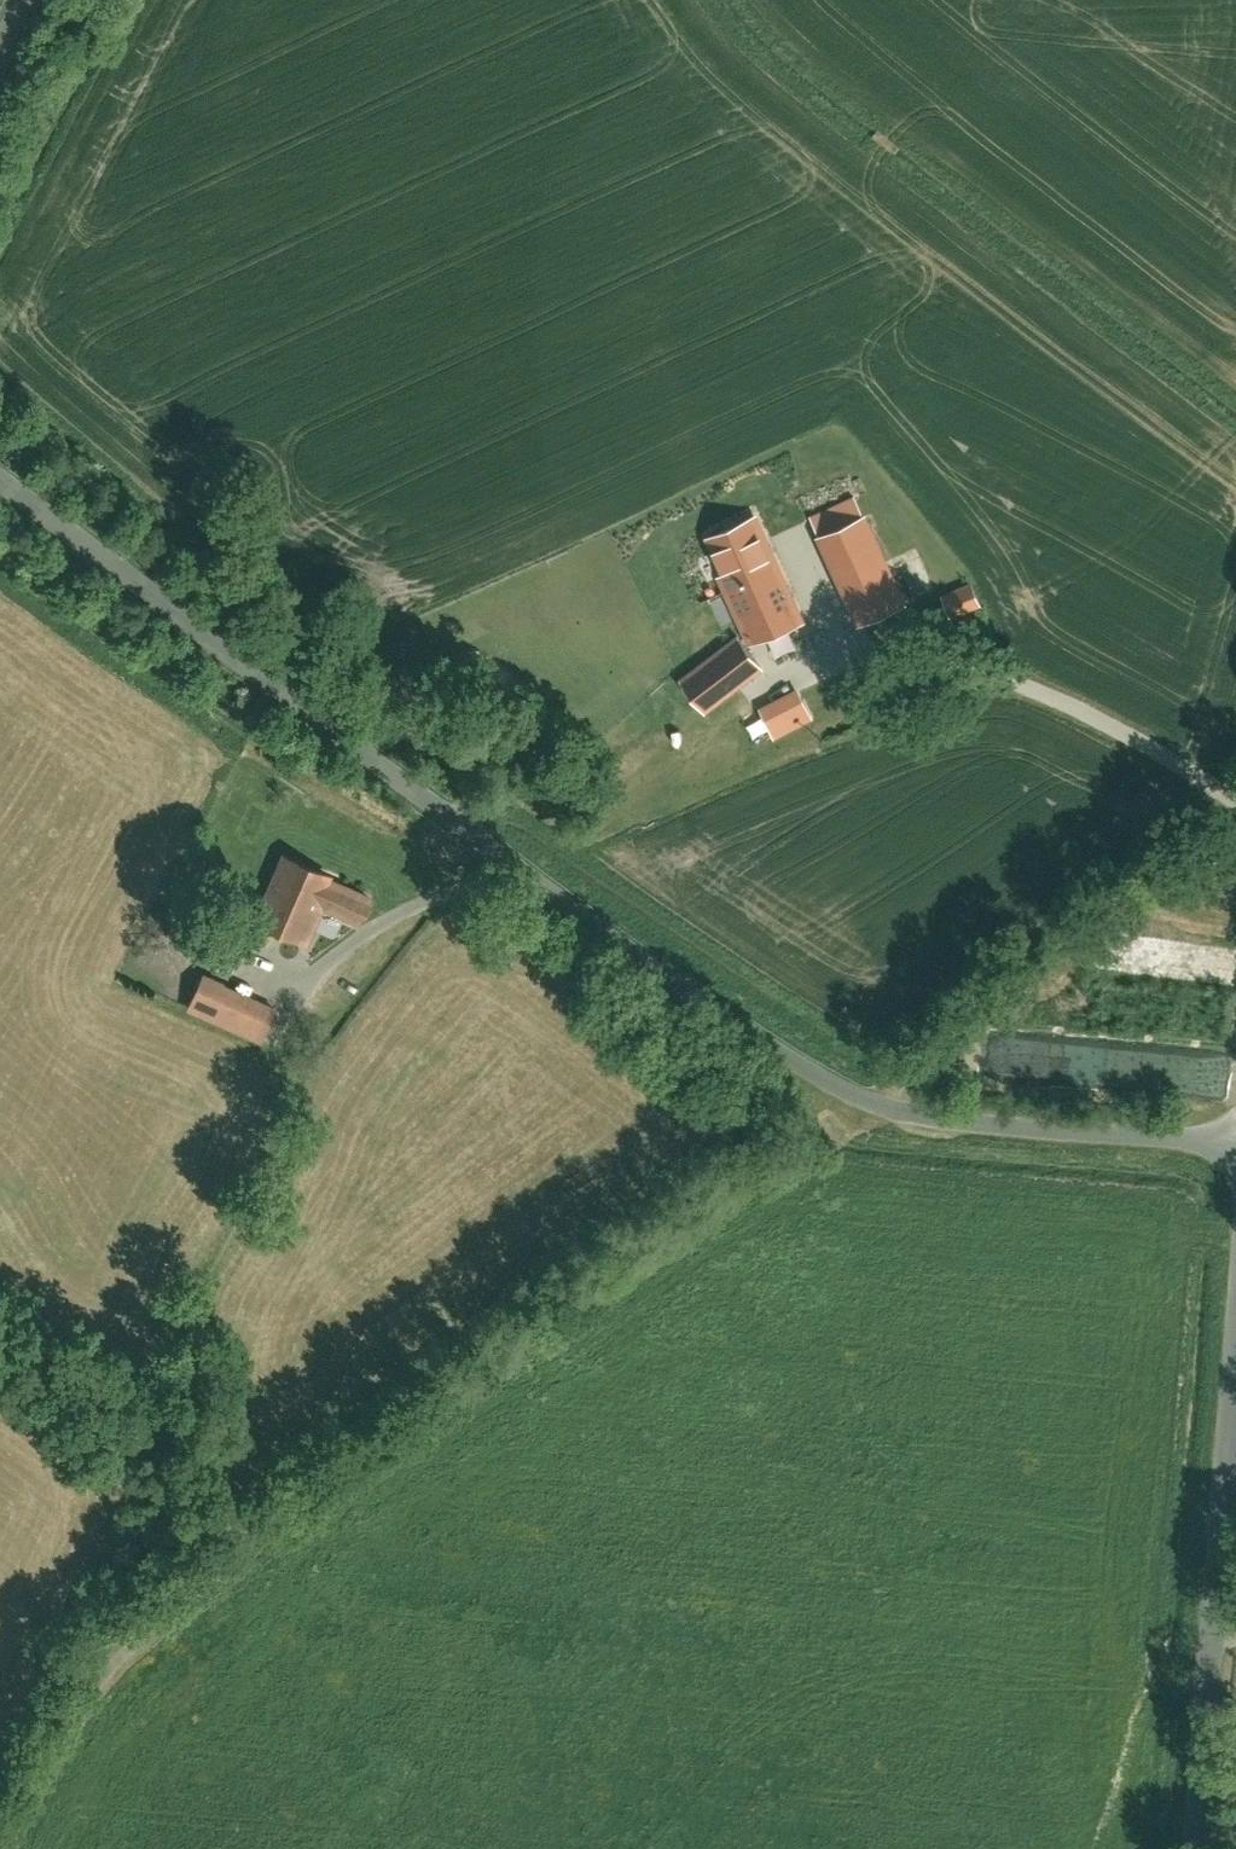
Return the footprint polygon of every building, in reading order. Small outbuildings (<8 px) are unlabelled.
[(905,604),(856,498),(812,518),(861,624),(905,604)] [(768,543),(756,516),(709,537),(726,575),(720,577),(751,645),(803,621),(779,568),(790,562),(779,538),(768,543)] [(945,597),(952,615),(979,604),(972,586),(945,597)] [(681,680),(705,712),(763,668),(739,637),(681,680)] [(769,706),(782,733),(813,718),(800,691),(769,706)] [(286,860),(258,922),(306,943),(322,908),(360,925),(372,898),(286,860)] [(151,952),(189,973),(209,938),(171,917),(151,952)] [(182,1014),(264,1056),(279,1026),(197,984),(182,1014)]
